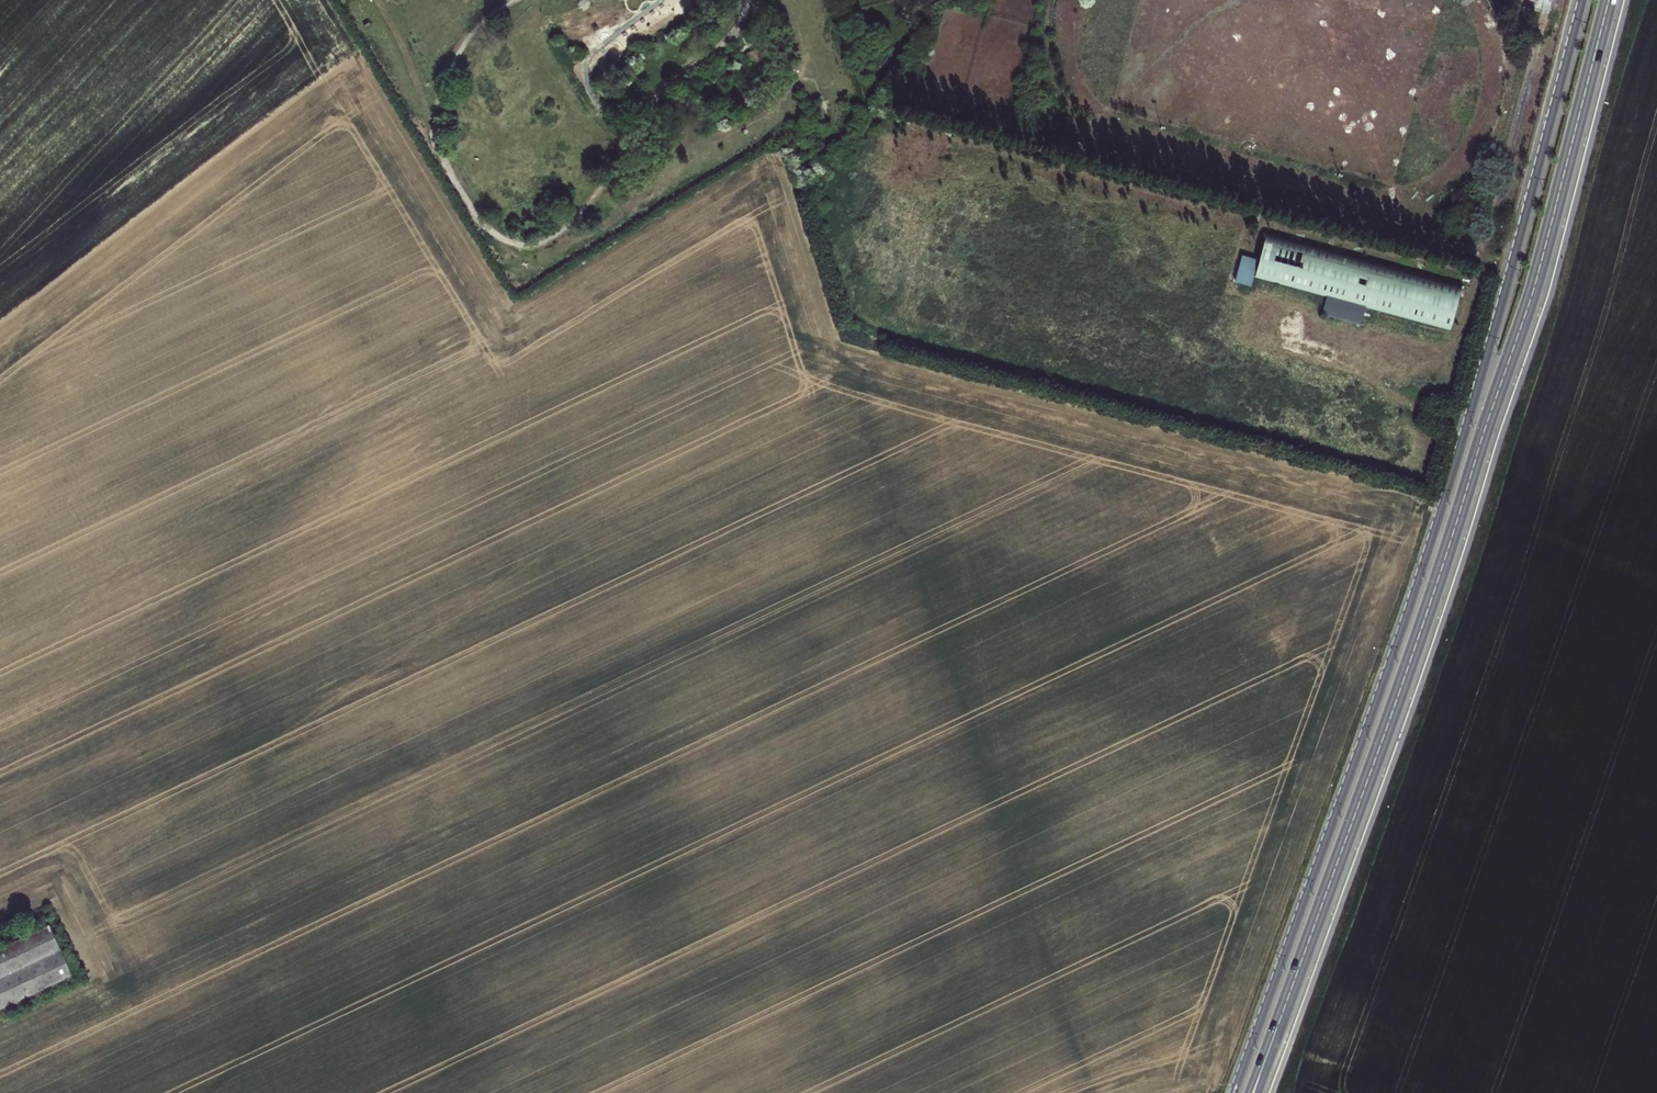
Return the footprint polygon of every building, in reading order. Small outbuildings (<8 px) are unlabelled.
[(1523,11),(1530,12),(1532,6),(1524,4),(1523,11)] [(1473,281),(1274,226),(1265,260),(1260,277),(1331,297),(1372,308),(1459,332),(1473,281)] [(1265,260),(1247,255),(1239,282),(1257,287),(1260,277),(1265,260)] [(1372,308),(1331,297),(1326,315),(1367,327),(1372,308)] [(0,946),(0,1007),(73,974),(50,923),(0,946)]
